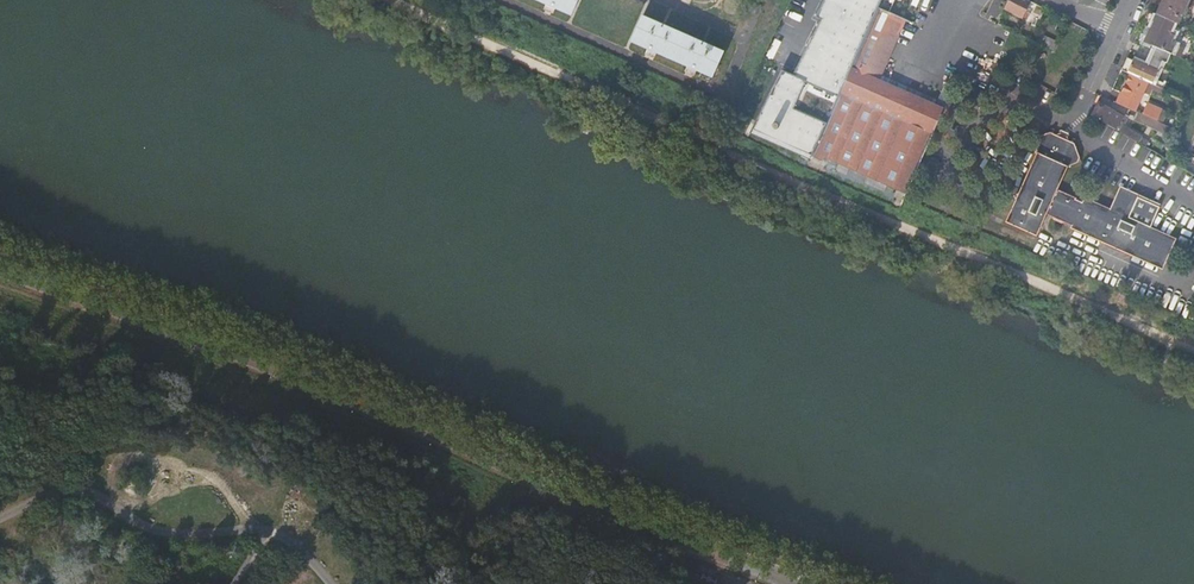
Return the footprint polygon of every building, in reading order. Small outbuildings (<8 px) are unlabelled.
[(555,6),(572,14),(578,0),(541,0),(547,3),(555,6)] [(908,192),(945,108),(880,79),(882,73),(878,71),(893,37),(896,39),(905,19),(864,0),(820,0),(799,47),(816,54),(809,69),(793,62),(775,102),(761,133),(824,160),(825,157),(828,158),(908,192)] [(905,19),(913,23),(923,0),(864,0),(905,19)] [(1005,8),(1022,16),(1023,15),(1027,17),(1029,12),(1025,10),(1030,0),(1029,0),(1009,0),(1005,8)] [(1178,22),(1181,14),(1185,16),(1190,6),(1186,4),(1188,0),(1163,0),(1157,13),(1174,20),(1178,22)] [(1042,14),(1045,8),(1037,4),(1034,10),(1042,14)] [(1144,40),(1156,45),(1170,52),(1180,56),(1184,47),(1166,38),(1174,20),(1157,13),(1148,9),(1144,19),(1152,23),(1150,29),(1146,27),(1143,34),(1147,35),(1144,40)] [(687,65),(695,69),(712,76),(723,51),(644,16),(633,40),(648,47),(657,51),(687,65)] [(1043,34),(1038,43),(1055,51),(1059,42),(1043,34)] [(1127,56),(1121,68),(1127,71),(1130,72),(1148,80),(1152,82),(1158,69),(1162,71),(1170,52),(1156,45),(1148,65),(1133,58),(1132,59),(1127,56)] [(765,51),(746,89),(762,96),(779,57),(765,51)] [(762,96),(764,97),(775,102),(793,62),(779,57),(762,96)] [(1030,66),(1044,73),(1048,64),(1034,58),(1030,66)] [(1130,72),(1118,101),(1135,109),(1145,85),(1148,80),(1130,72)] [(950,80),(956,83),(959,76),(952,73),(950,80)] [(1160,77),(1158,84),(1165,87),(1168,81),(1160,77)] [(1148,80),(1145,85),(1162,93),(1165,88),(1152,82),(1148,80)] [(943,92),(950,96),(955,85),(947,82),(943,92)] [(746,89),(731,120),(751,129),(764,97),(762,96),(746,89)] [(764,97),(751,129),(761,133),(775,102),(764,97)] [(1142,112),(1157,119),(1162,107),(1148,101),(1142,112)] [(1091,114),(1117,129),(1120,123),(1123,117),(1096,102),(1091,114)] [(1142,112),(1137,110),(1134,117),(1167,133),(1170,125),(1157,119),(1142,112)] [(1117,129),(1166,158),(1169,152),(1120,123),(1117,129)] [(1170,134),(1175,137),(1178,129),(1175,128),(1173,126),(1170,134)] [(1007,217),(1026,226),(1066,136),(1059,133),(1055,134),(1054,130),(1032,136),(1037,152),(1007,217)] [(1066,136),(1026,226),(1035,230),(1046,208),(1073,220),(1072,223),(1109,240),(1107,243),(1117,248),(1118,245),(1163,265),(1175,239),(1150,227),(1159,206),(1133,194),(1133,193),(1121,187),(1111,208),(1085,196),(1083,200),(1077,197),(1078,196),(1056,186),(1066,166),(1081,160),(1073,138),(1069,139),(1067,137),(1066,136)]
